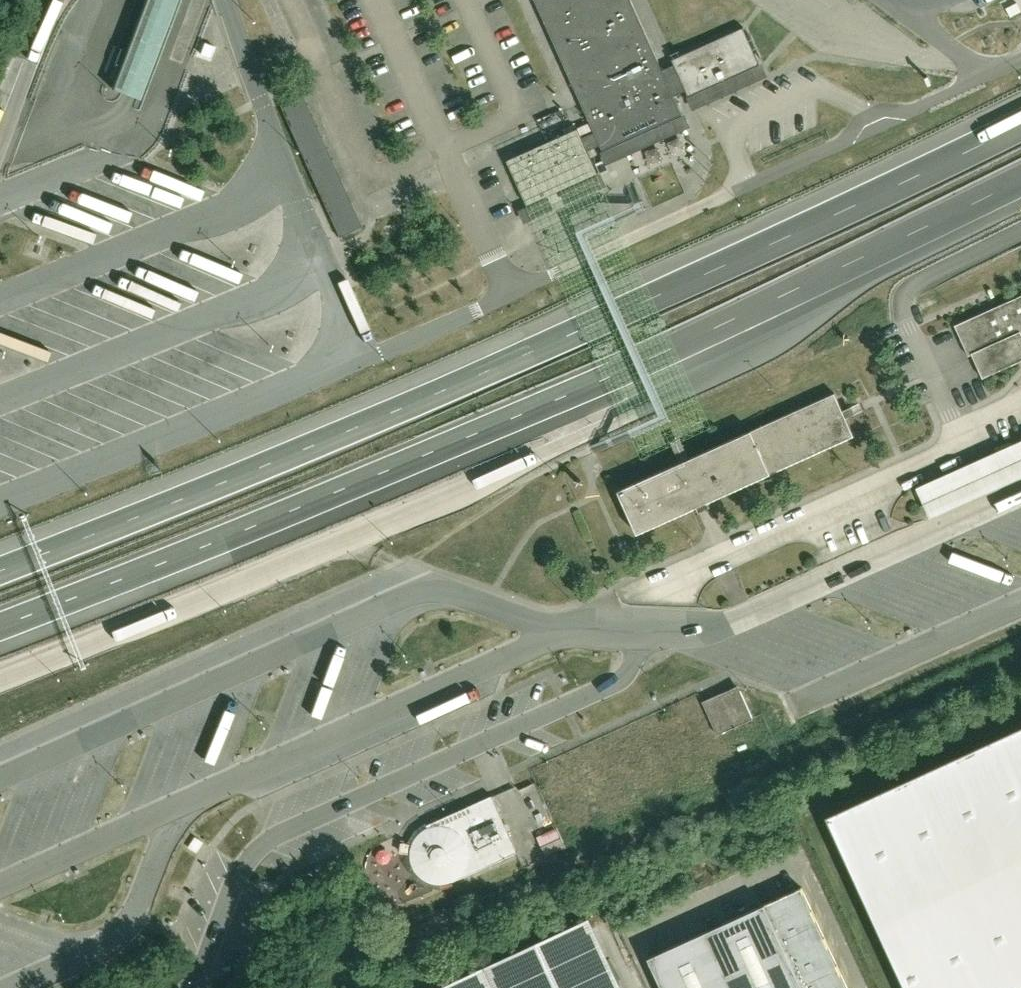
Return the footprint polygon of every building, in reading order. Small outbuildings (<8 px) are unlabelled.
[(111,88),(140,99),(177,0),(145,0),(111,88)] [(594,132),(600,145),(602,150),(636,135),(645,131),(682,114),(674,96),(683,92),(686,90),(688,95),(759,63),(743,27),(672,59),(674,64),(671,65),(662,69),(631,0),(535,0),(594,132)] [(361,227),(302,94),(279,105),(339,237),(361,227)] [(578,128),(507,160),(527,205),(598,173),(588,151),(600,145),(594,132),(582,137),(578,128)] [(953,327),(968,359),(972,357),(983,381),(1020,364),(1020,297),(953,327)] [(706,458),(623,499),(643,540),(852,438),(832,397),(706,458)] [(932,521),(1020,481),(1020,444),(918,490),(932,521)] [(754,724),(741,692),(706,706),(719,738),(754,724)] [(827,824),(901,987),(1020,987),(1020,736),(827,824)] [(456,886),(518,858),(492,797),(418,829),(414,834),(411,839),(408,844),(400,844),(400,857),(409,858),(410,870),(416,882),(429,889),(444,890),(456,886)] [(770,900),(811,987),(849,987),(801,885),(770,900)] [(654,953),(670,987),(811,987),(770,900),(654,953)] [(597,920),(493,968),(502,987),(628,987),(597,920)] [(493,968),(449,987),(502,987),(493,968)]
